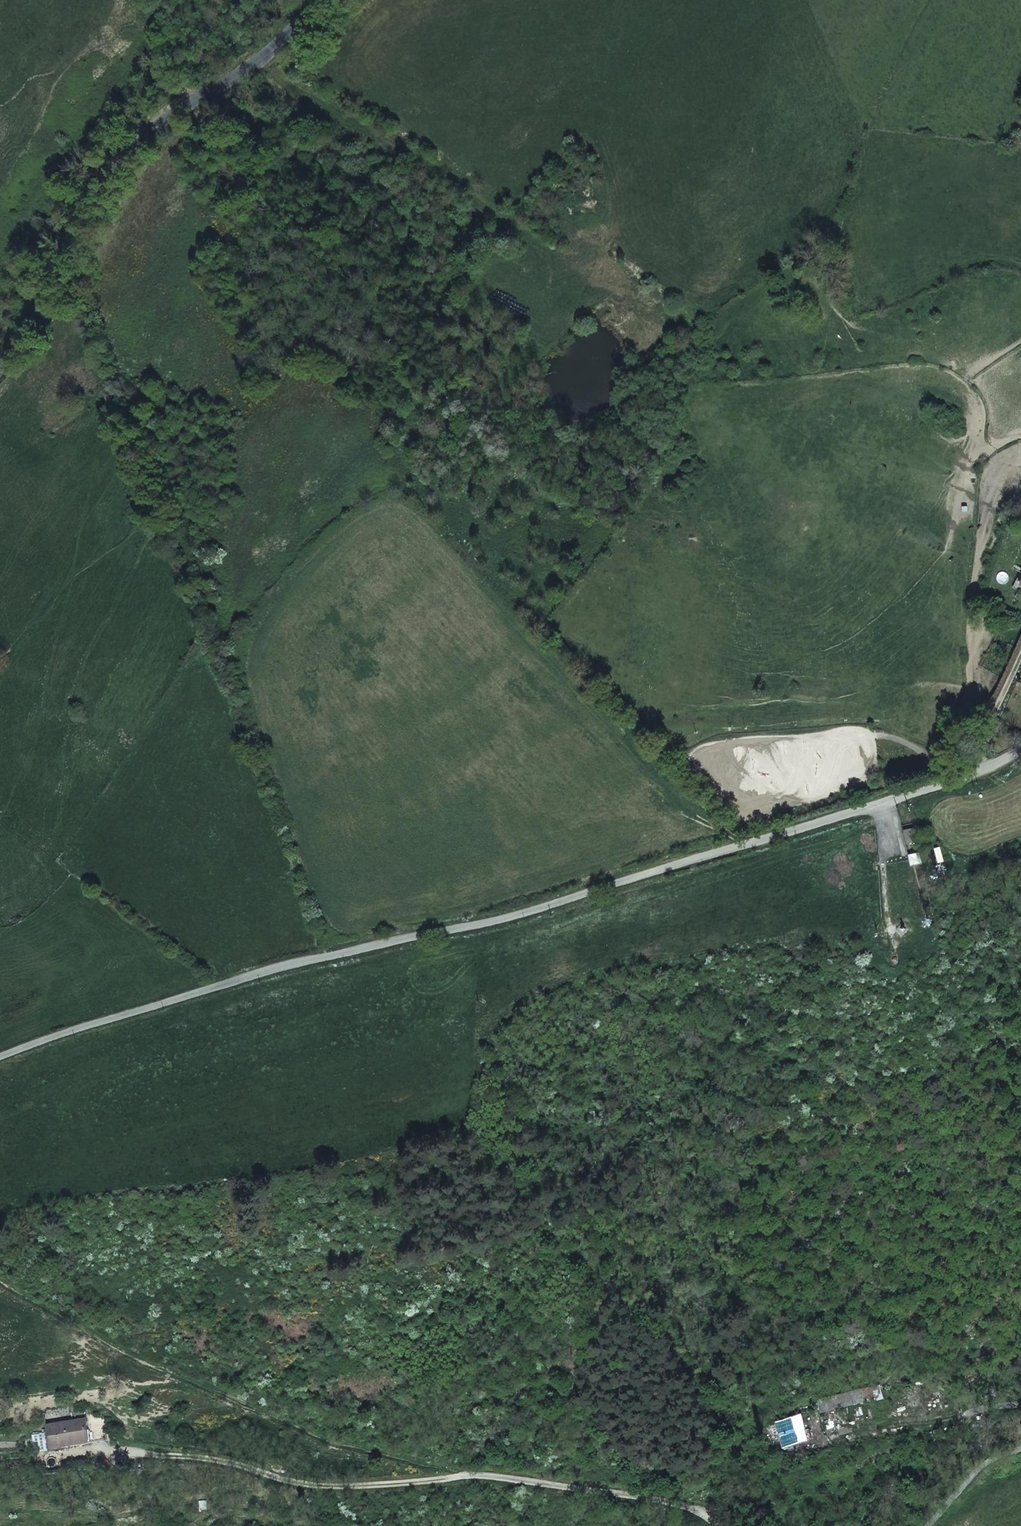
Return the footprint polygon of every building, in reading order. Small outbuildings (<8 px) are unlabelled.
[(921,826),(912,827),(914,842),(923,840),(921,826)] [(908,854),(909,865),(919,863),(918,852),(908,854)] [(799,1416),(777,1420),(782,1444),(804,1440),(799,1416)] [(89,1420),(49,1427),(53,1453),(93,1446),(89,1420)]
